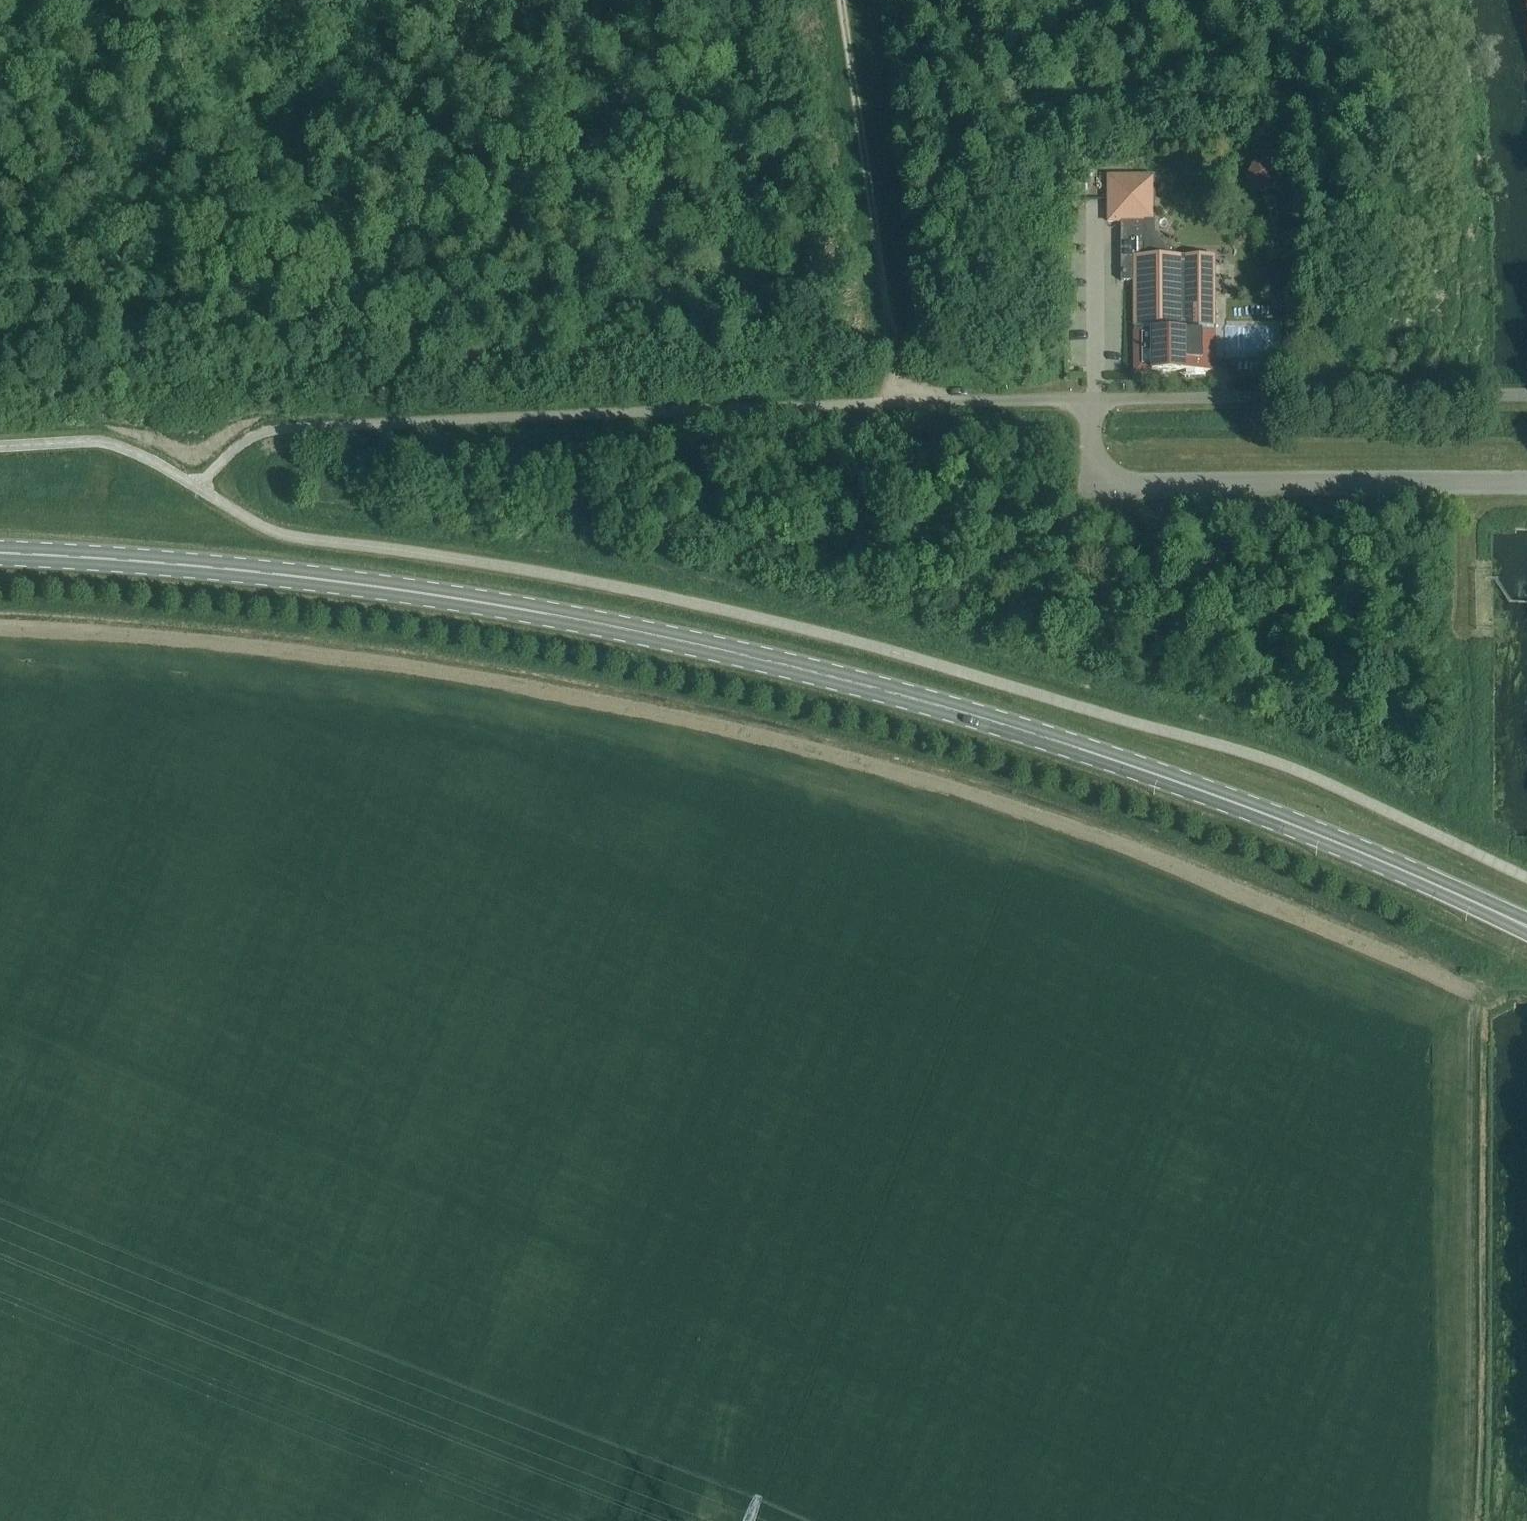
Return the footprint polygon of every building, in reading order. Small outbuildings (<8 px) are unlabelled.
[(1245,180),(1266,189),(1275,168),(1268,165),(1270,161),(1263,158),(1261,162),(1254,158),(1245,180)] [(1150,371),(1214,371),(1213,257),(1177,257),(1157,232),(1157,174),(1107,174),(1108,226),(1120,226),(1120,281),(1133,281),(1134,373),(1150,373),(1150,371)]
